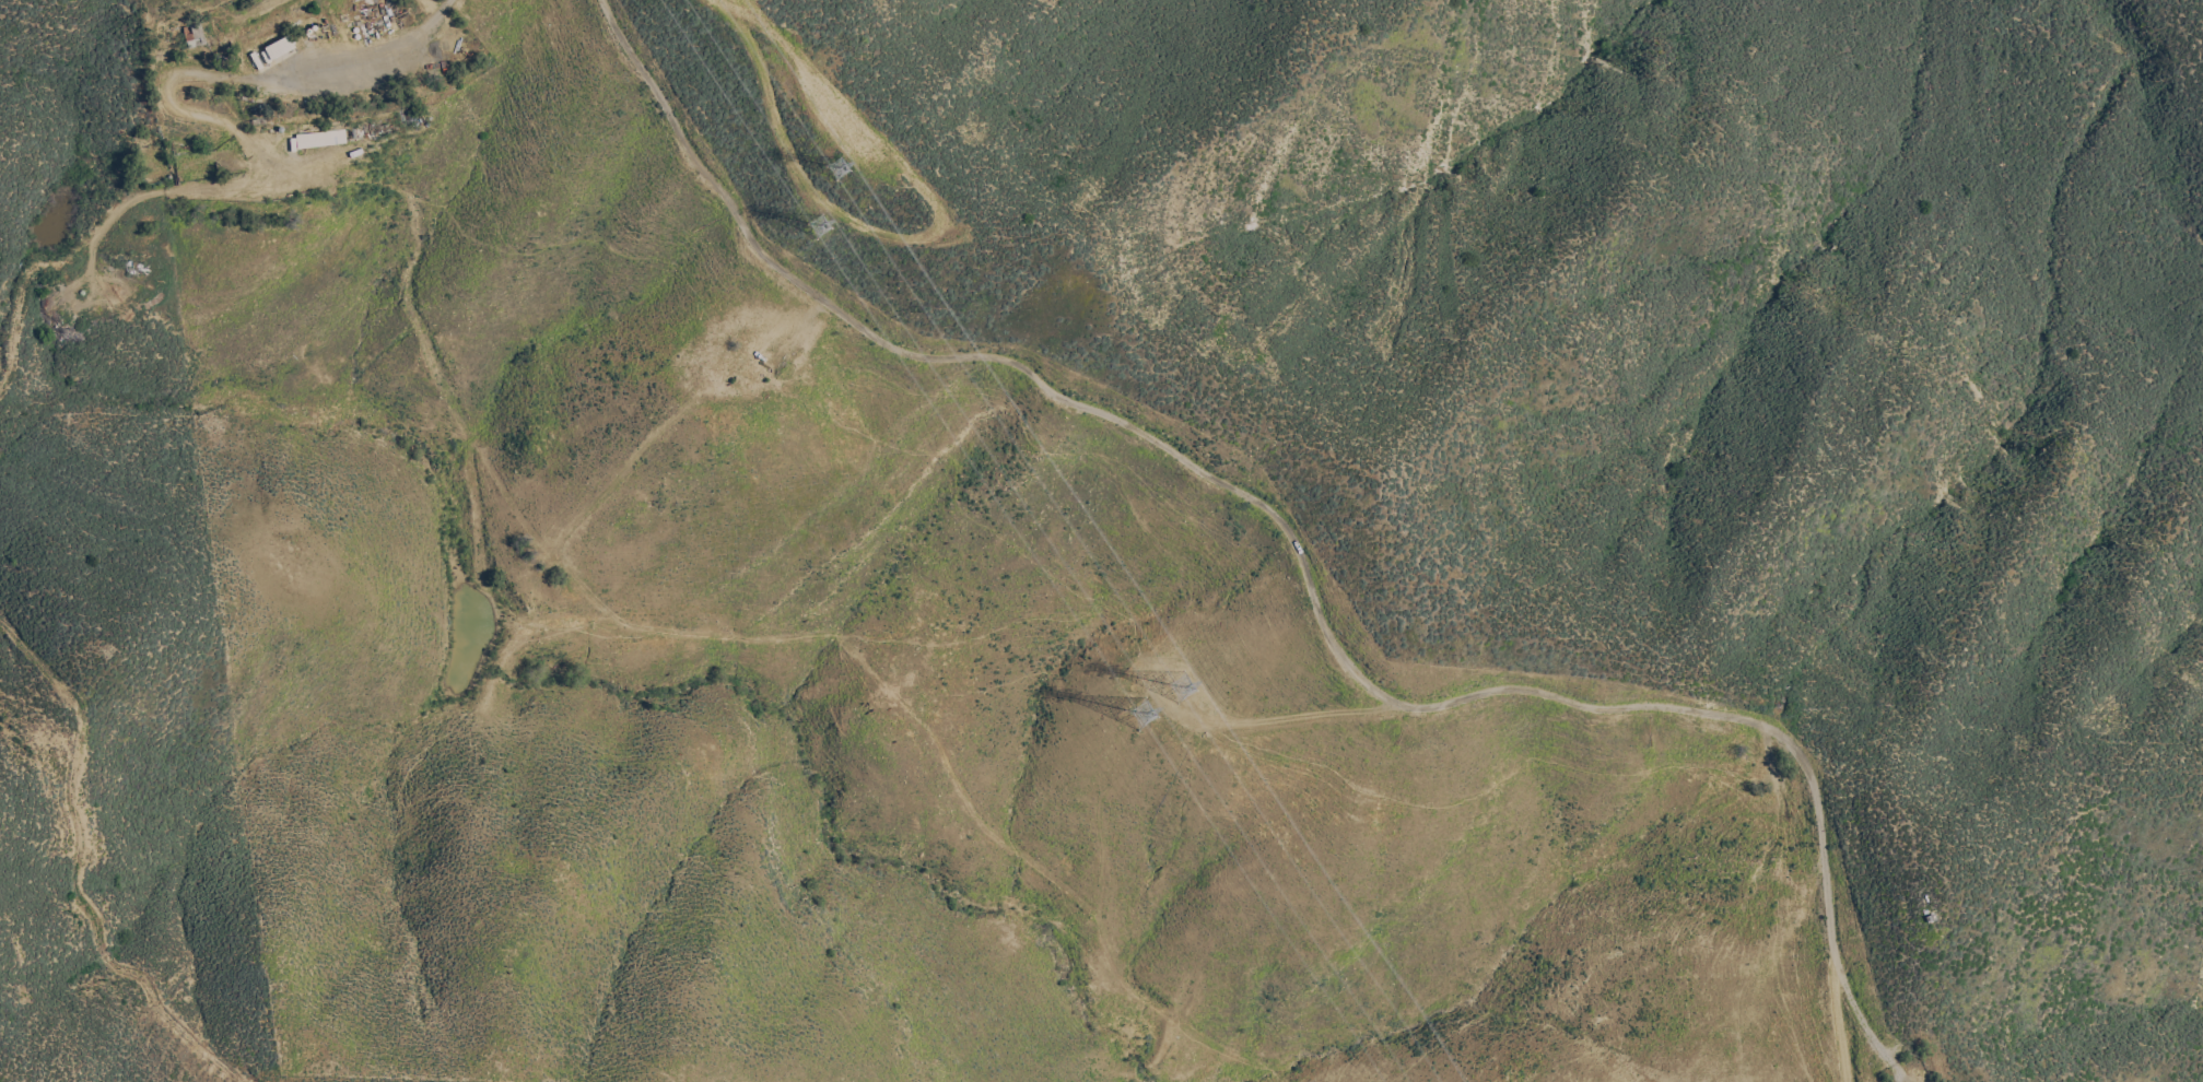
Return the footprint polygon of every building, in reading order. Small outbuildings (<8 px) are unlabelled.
[(189,47),(187,40),(186,40),(183,26),(201,21),(207,43),(189,47)] [(290,34),(296,47),(271,60),(272,60),(267,63),(261,51),(259,51),(256,46),(261,43),(265,49),(266,49),(265,47),(290,34)] [(297,148),(295,133),(304,132),(303,128),(326,126),(339,125),(339,129),(345,128),(347,142),(297,148)]
